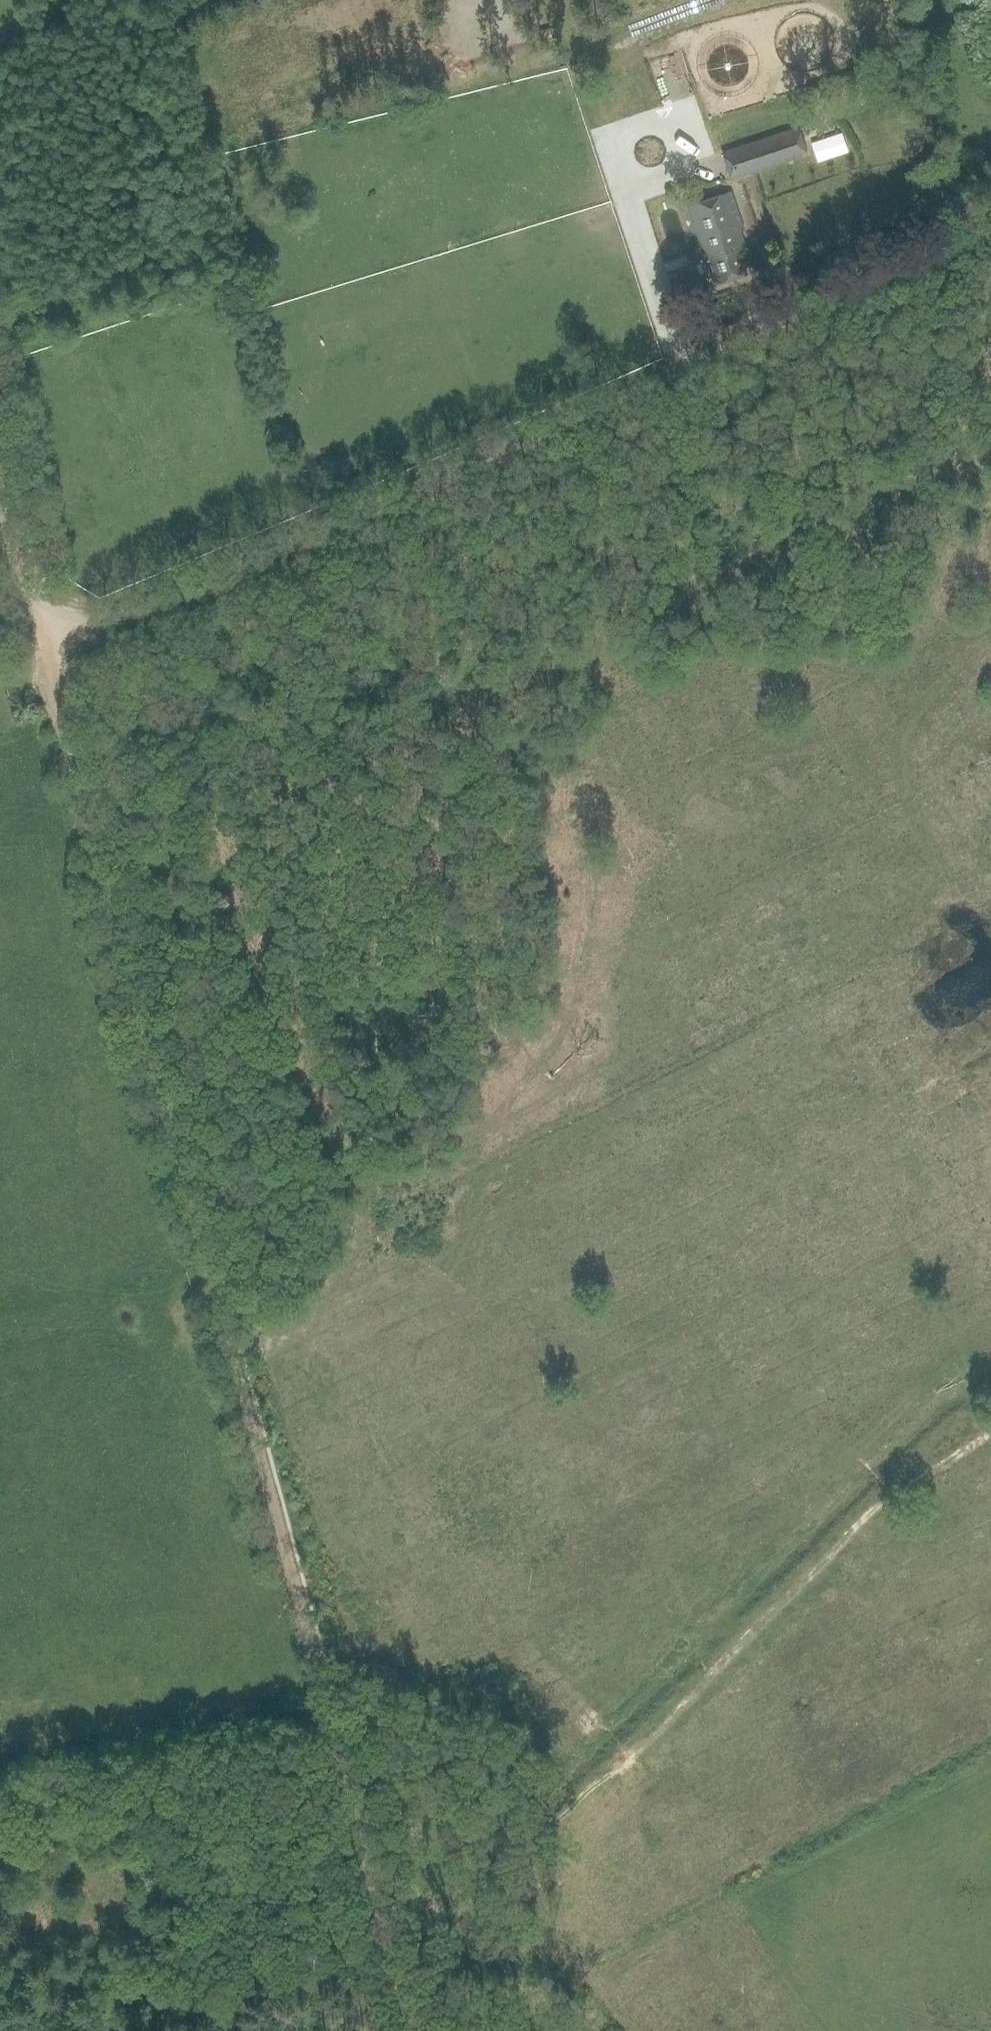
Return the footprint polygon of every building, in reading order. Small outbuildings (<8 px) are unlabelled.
[(723,150),(733,180),(808,155),(798,125),(723,150)] [(817,135),(817,146),(839,147),(839,135),(817,135)] [(667,189),(666,195),(670,198),(676,196),(677,190),(672,186),(667,189)] [(732,192),(688,206),(703,251),(707,250),(716,275),(712,277),(714,284),(747,273),(744,265),(755,262),(750,248),(746,250),(739,229),(744,227),(732,192)]
